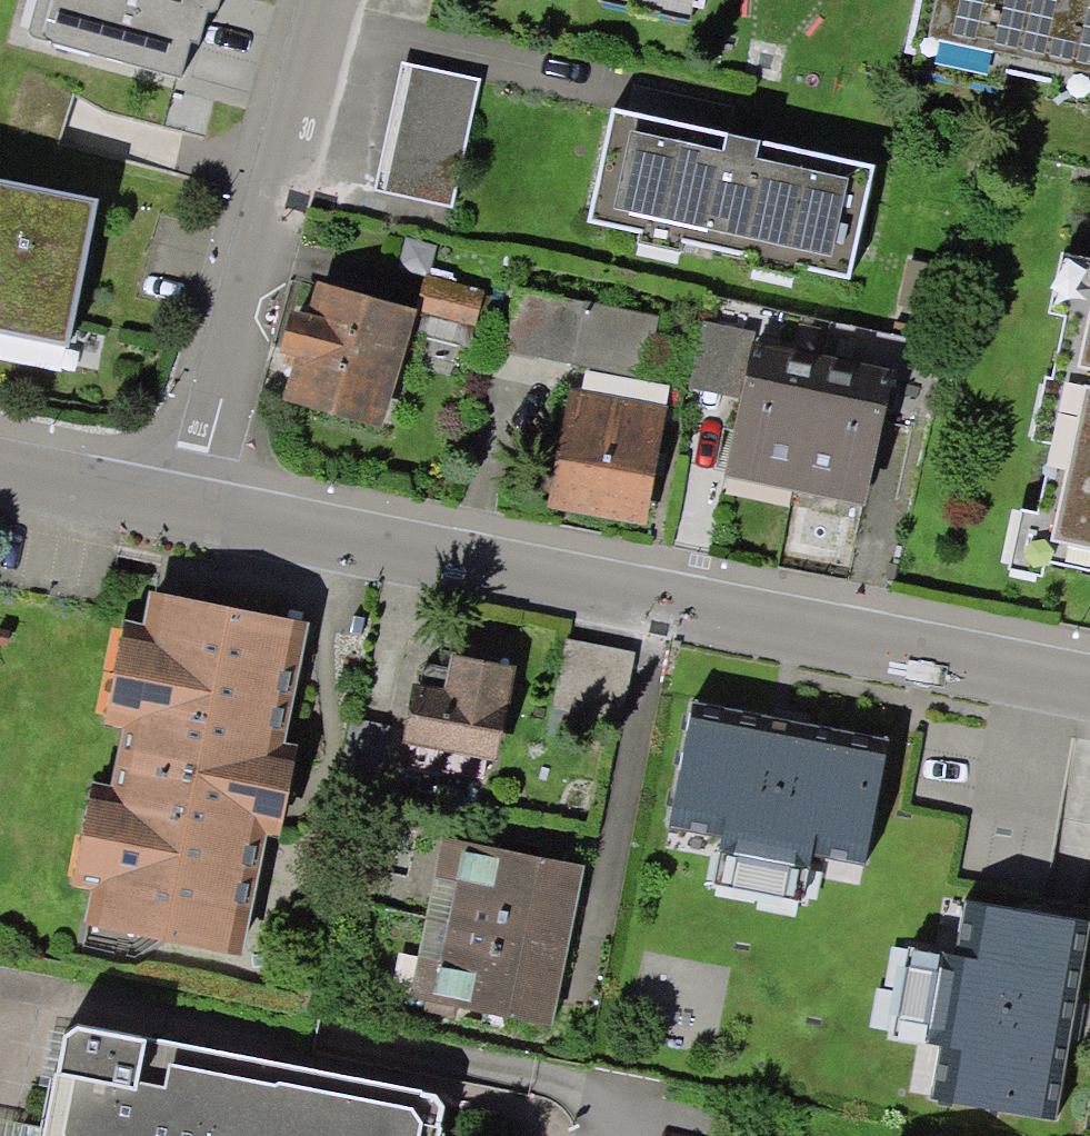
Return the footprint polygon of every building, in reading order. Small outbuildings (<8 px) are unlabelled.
[(219,12),(222,0),(41,0),(31,36),(183,77),(193,40),(201,42),(210,9),(219,12)] [(708,12),(711,0),(654,0),(708,12)] [(913,57),(1089,96),(1089,0),(926,0),(913,57)] [(481,79),(412,64),(384,190),(453,205),(481,79)] [(876,167),(613,109),(588,221),(644,233),(646,225),(685,233),(683,242),(758,258),(760,250),(799,258),(797,267),(851,279),(876,167)] [(79,345),(106,197),(0,177),(0,329),(79,345)] [(1079,275),(1055,381),(1071,384),(1032,555),(1089,568),(1089,277),(1079,275)] [(488,297),(433,281),(423,314),(479,330),(488,297)] [(509,347),(649,378),(663,317),(523,286),(509,347)] [(416,318),(326,292),(317,323),(301,318),(291,353),(307,358),(298,392),(387,417),(416,318)] [(829,362),(760,347),(733,467),(803,482),(829,362)] [(803,482),(871,497),(898,377),(829,362),(803,482)] [(667,419),(583,403),(564,503),(647,519),(667,419)] [(91,878),(104,881),(96,921),(245,950),(269,823),(288,826),(303,749),(284,746),(308,623),(159,594),(153,627),(139,624),(122,715),(135,718),(122,789),(108,787),(91,878)] [(641,653),(573,640),(559,711),(627,723),(641,653)] [(408,749),(500,765),(517,671),(453,660),(447,693),(419,688),(408,749)] [(770,799),(884,820),(896,762),(859,755),(866,719),(805,707),(804,715),(728,701),(707,809),(766,820),(770,799)] [(697,822),(657,814),(645,875),(685,883),(697,822)] [(450,838),(434,920),(573,946),(588,865),(450,838)] [(967,905),(958,960),(910,952),(894,1044),(942,1053),(932,1110),(1057,1131),(1089,942),(1089,926),(967,905)] [(434,920),(419,1001),(557,1027),(573,946),(434,920)] [(453,1106),(445,1094),(95,1026),(86,1024),(73,1033),(54,1130),(53,1135),(447,1135),(453,1106)] [(0,1120),(0,1135),(53,1135),(54,1130),(0,1120)]
